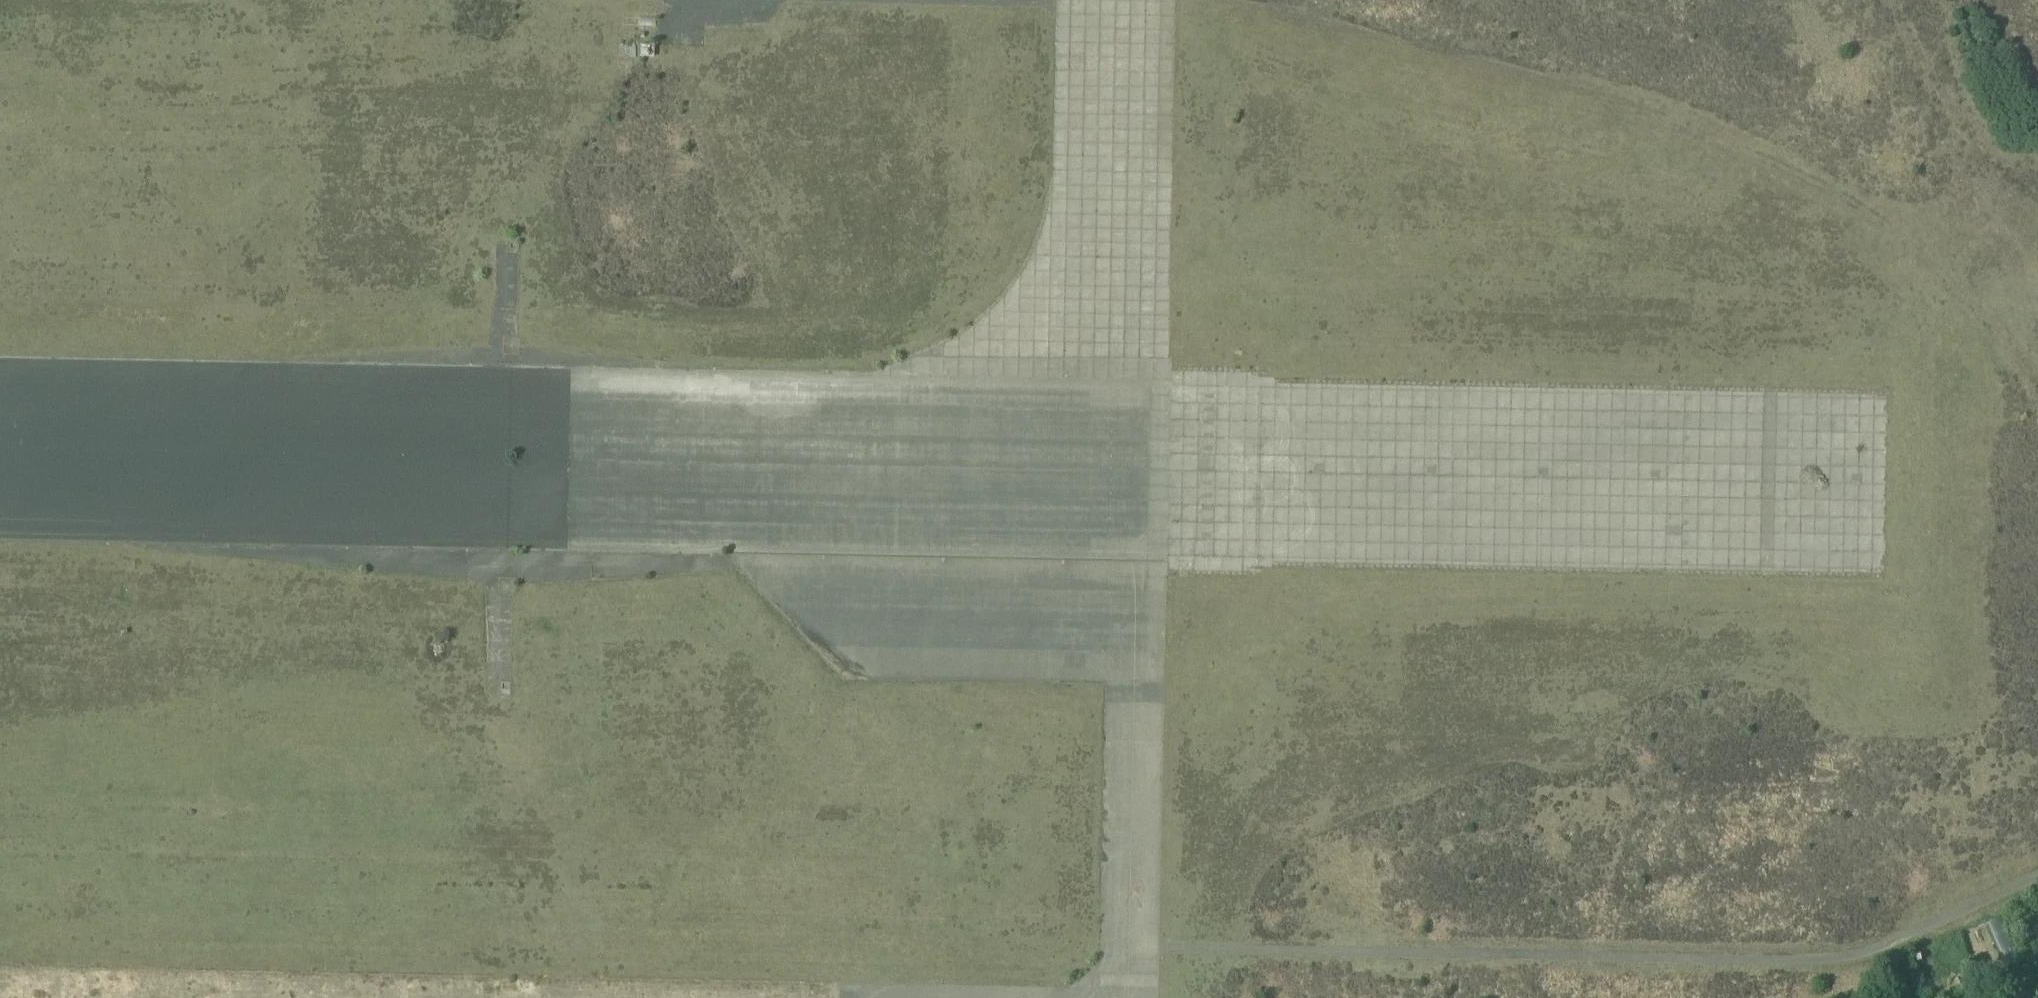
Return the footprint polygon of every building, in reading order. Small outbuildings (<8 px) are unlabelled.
[(640,59),(655,59),(655,47),(640,46),(640,59)] [(1985,928),(2005,972),(2025,963),(2006,919),(1985,928)]
